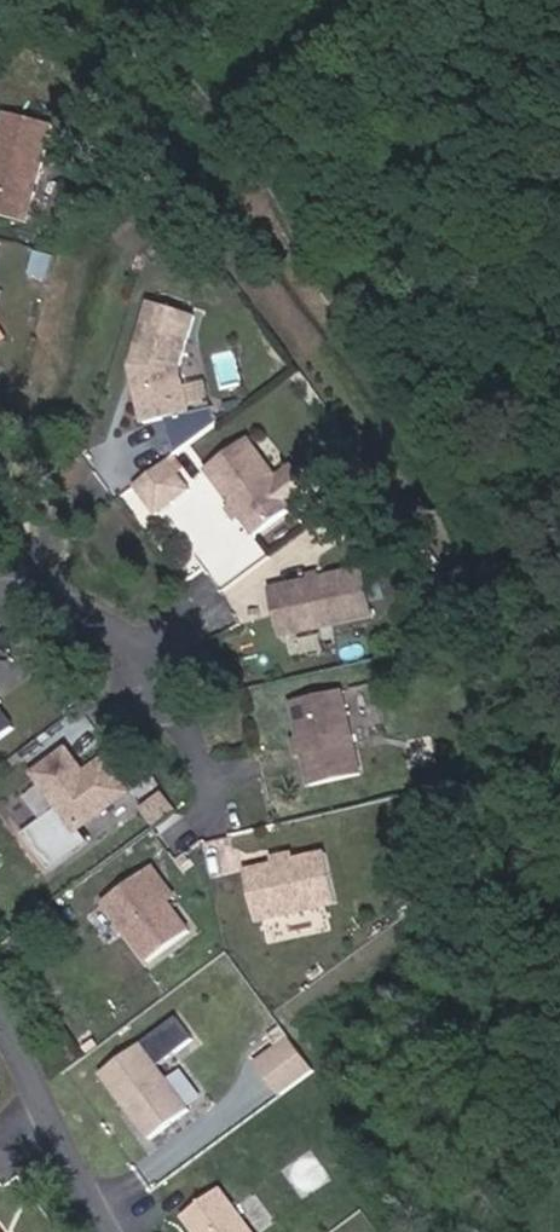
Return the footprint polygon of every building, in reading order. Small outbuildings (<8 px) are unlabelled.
[(24,222),(50,124),(4,112),(0,127),(0,216),(24,222)] [(175,242),(162,252),(169,262),(183,252),(175,242)] [(129,365),(141,422),(186,412),(177,366),(193,313),(149,300),(129,365)] [(189,386),(193,408),(210,406),(206,383),(189,386)] [(168,417),(172,441),(219,432),(214,409),(168,417)] [(245,437),(204,468),(233,507),(253,534),(294,504),(245,437)] [(165,459),(131,484),(152,514),(186,488),(165,459)] [(241,518),(233,507),(228,510),(237,522),(241,518)] [(359,569),(268,589),(279,636),(370,615),(359,569)] [(76,697),(66,683),(51,693),(62,708),(76,697)] [(358,773),(339,689),(289,701),(308,784),(358,773)] [(11,727),(0,712),(0,735),(11,727)] [(61,754),(68,764),(75,759),(68,749),(61,754)] [(126,793),(103,762),(86,774),(75,759),(68,764),(61,754),(37,772),(61,805),(24,832),(52,869),(88,842),(78,828),(126,793)] [(163,794),(144,808),(155,823),(174,808),(163,794)] [(289,860),(242,871),(253,921),(334,902),(323,852),(289,860)] [(288,854),(270,858),(271,864),(289,860),(288,854)] [(149,867),(143,871),(166,902),(172,898),(149,867)] [(143,871),(102,902),(146,962),(187,931),(166,902),(143,871)] [(148,1138),(188,1108),(156,1065),(192,1038),(176,1016),(100,1072),(148,1138)] [(255,1062),(278,1094),(312,1069),(288,1037),(255,1062)] [(182,1215),(194,1231),(251,1231),(218,1188),(182,1215)]
